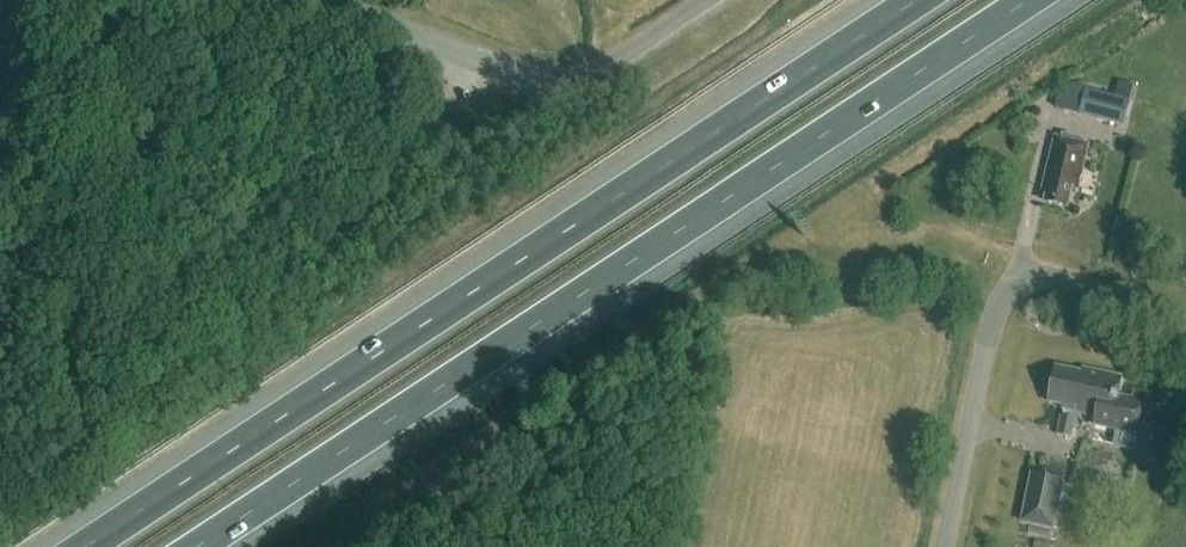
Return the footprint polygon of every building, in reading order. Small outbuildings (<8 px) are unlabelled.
[(1124,126),(1131,100),(1086,88),(1079,114),(1124,126)] [(1077,186),(1088,145),(1056,137),(1043,192),(1048,193),(1047,199),(1067,204),(1072,185),(1077,186)] [(1084,373),(1058,367),(1051,401),(1065,404),(1064,408),(1096,415),(1094,426),(1147,437),(1154,402),(1119,395),(1123,377),(1085,368),(1084,373)] [(1071,437),(1076,419),(1062,416),(1058,434),(1071,437)] [(1055,511),(1061,482),(1032,475),(1026,504),(1055,511)]
